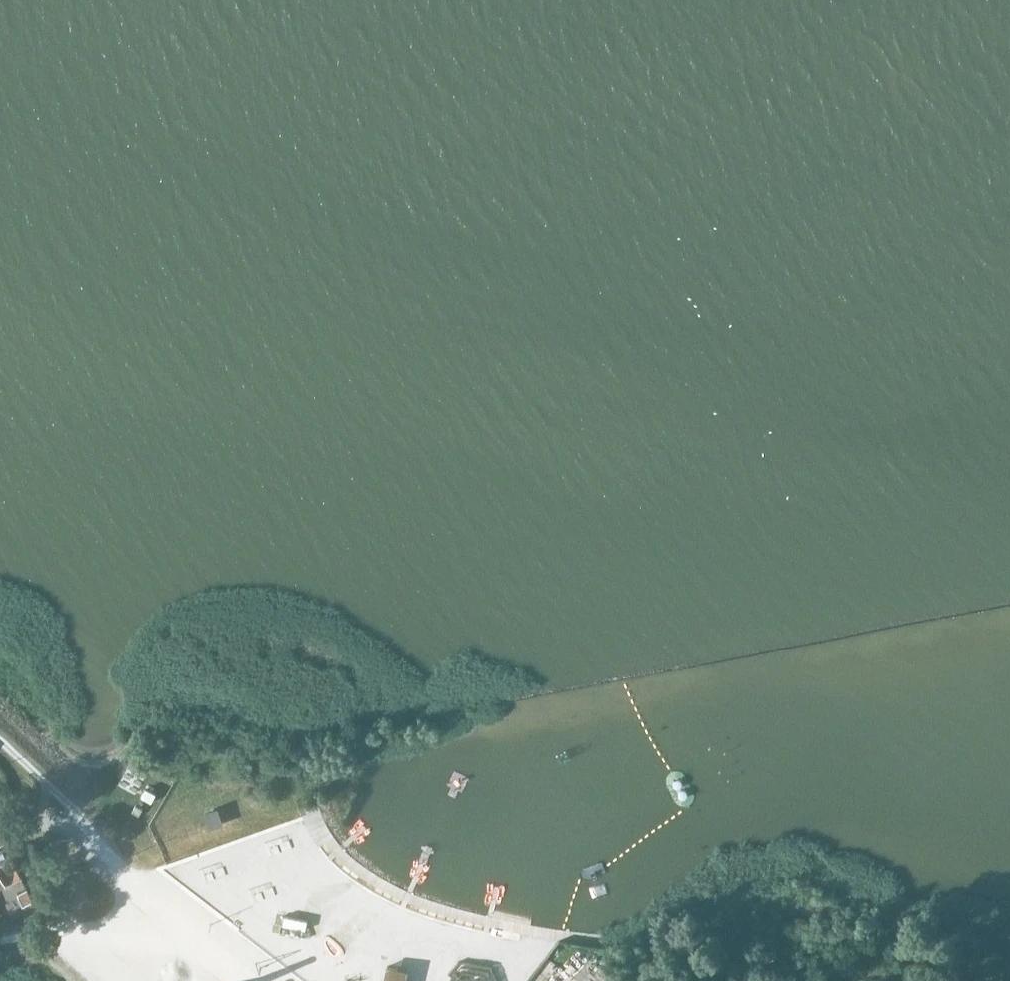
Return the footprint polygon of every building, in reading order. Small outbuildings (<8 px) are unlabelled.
[(0,850),(0,886),(21,878),(8,847),(0,850)] [(27,888),(17,893),(22,905),(32,901),(27,888)]
